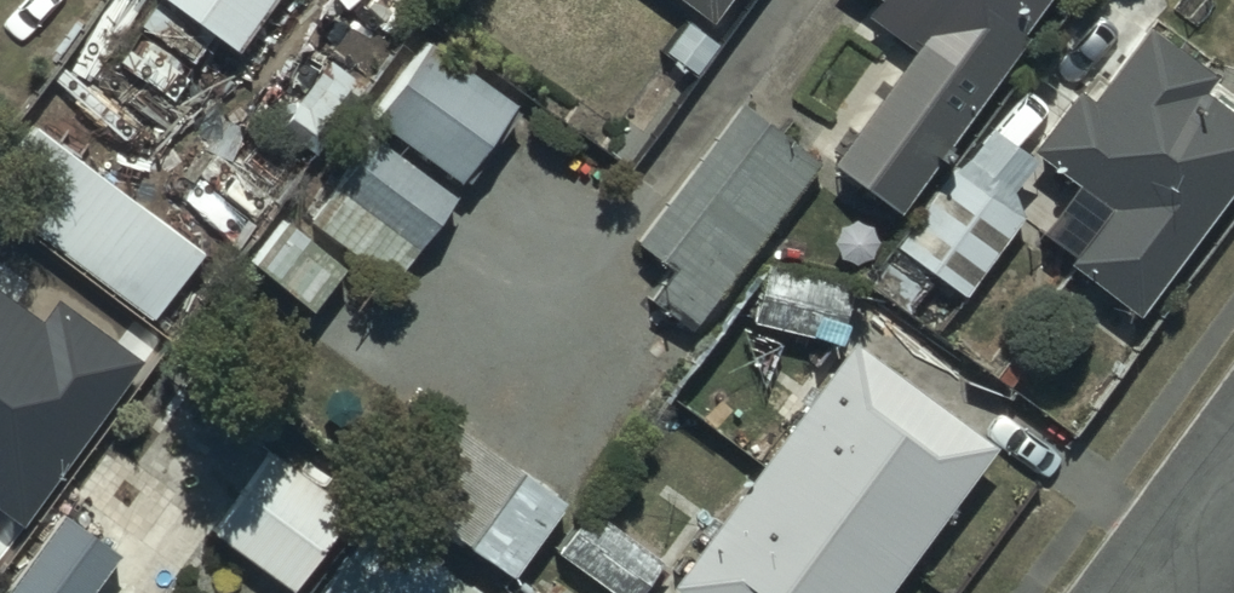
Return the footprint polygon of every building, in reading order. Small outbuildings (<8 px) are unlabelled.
[(232,48),(267,0),(166,0),(232,48)] [(725,0),(681,0),(710,20),(725,0)] [(1042,0),(874,0),(864,13),(908,45),(826,161),(894,209),(1042,0)] [(1214,60),(1150,14),(1090,98),(1073,86),(1030,146),(1075,178),(1038,230),(1066,251),(1062,257),(1136,311),(1233,174),(1233,117),(1194,88),(1214,60)] [(423,35),(368,118),(463,182),(518,99),(423,35)] [(687,326),(813,160),(735,101),(631,239),(668,267),(647,295),(687,326)] [(29,123),(0,162),(0,206),(149,317),(199,250),(29,123)] [(1028,157),(981,124),(896,243),(962,290),(1018,212),(999,198),(1028,157)] [(369,131),(304,217),(389,281),(454,195),(369,131)] [(340,264),(277,215),(243,258),(307,308),(340,264)] [(759,259),(745,318),(833,339),(848,280),(759,259)] [(0,291),(0,510),(25,528),(146,362),(59,299),(43,322),(0,291)] [(846,339),(668,583),(681,592),(879,592),(989,442),(846,339)] [(562,497),(449,417),(395,493),(509,573),(562,497)] [(349,499),(266,443),(206,530),(288,587),(349,499)] [(552,550),(612,592),(632,592),(656,559),(582,508),(552,550)] [(371,511),(312,592),(485,592),(371,511)] [(56,512),(0,590),(0,592),(84,592),(112,553),(56,512)]
